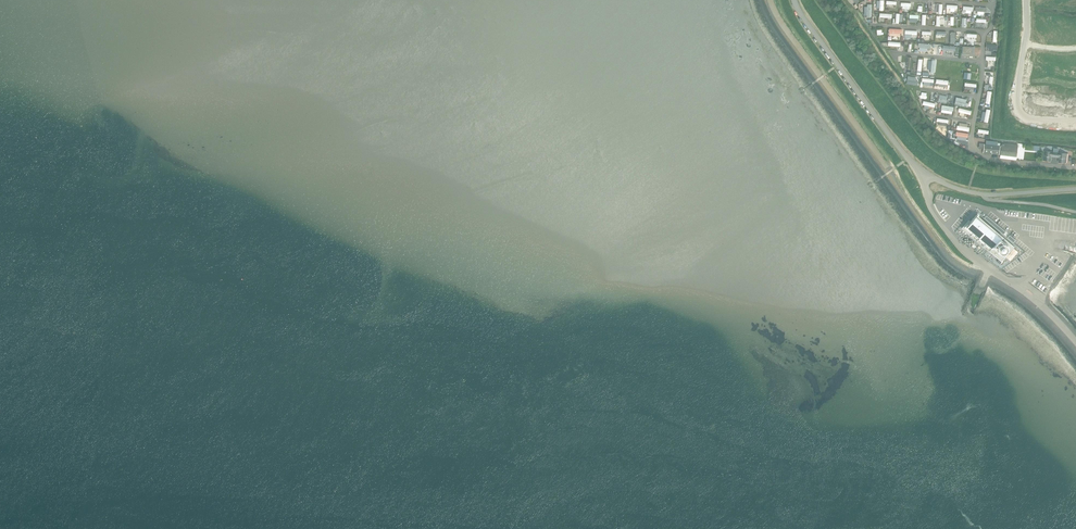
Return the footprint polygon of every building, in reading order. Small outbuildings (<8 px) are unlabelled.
[(910,28),(909,35),(921,36),(922,28),(910,28)] [(944,103),(943,111),(954,112),(955,105),(944,103)] [(962,109),(965,110),(964,113),(968,115),(969,111),(975,113),(976,109),(964,105),(962,109)] [(984,144),(983,153),(999,155),(1000,146),(984,144)] [(1005,144),(1002,144),(1000,155),(1017,157),(1018,145),(1005,144)] [(1066,163),(1068,154),(1060,153),(1059,154),(1058,154),(1059,152),(1053,152),(1053,153),(1052,153),(1052,152),(1044,151),(1043,160),(1051,161),(1052,155),(1059,156),(1059,162),(1066,163)] [(940,195),(939,202),(972,204),(973,198),(940,195)] [(964,228),(963,230),(967,233),(968,232),(999,258),(998,259),(1001,262),(1003,260),(1002,259),(1004,256),(1005,257),(1011,251),(1009,250),(1012,248),(1013,248),(1014,246),(1011,244),(1010,244),(1008,242),(1008,241),(1005,238),(1004,239),(1002,237),(1002,236),(995,230),(995,231),(992,229),(993,228),(989,225),(988,226),(986,224),(986,223),(983,220),(982,221),(979,218),(980,218),(976,214),(974,216),(975,217),(973,219),(972,218),(967,225),(968,226),(965,228),(964,228)] [(986,216),(984,218),(1003,234),(1005,232),(986,216)]
